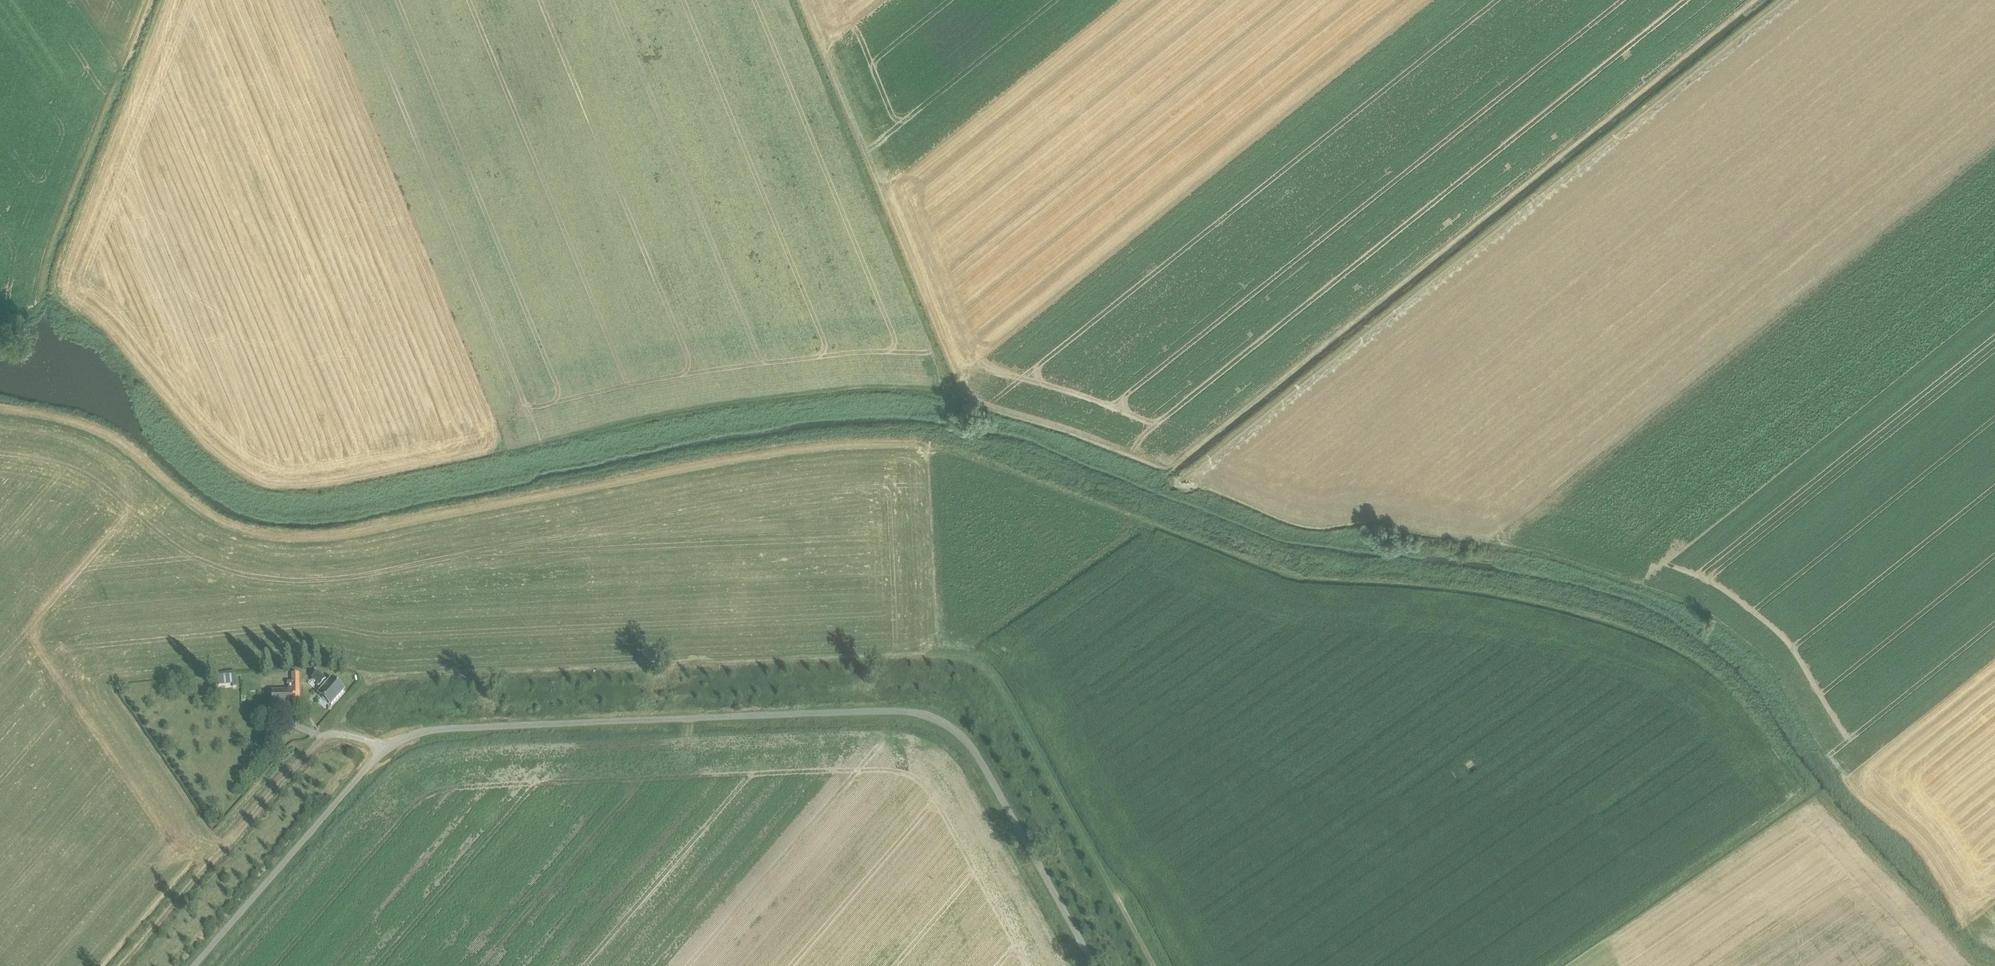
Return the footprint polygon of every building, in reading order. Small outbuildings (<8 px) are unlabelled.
[(236,674),(218,676),(219,685),(232,684),(233,687),(237,686),(236,674)] [(289,691),(272,691),(273,707),(293,707),(293,692),(300,692),(299,674),(292,674),(292,682),(287,682),(287,685),(288,685),(289,691)] [(331,706),(344,691),(332,679),(328,683),(318,674),(312,680),(320,686),(321,686),(324,689),(318,694),(331,706)]
